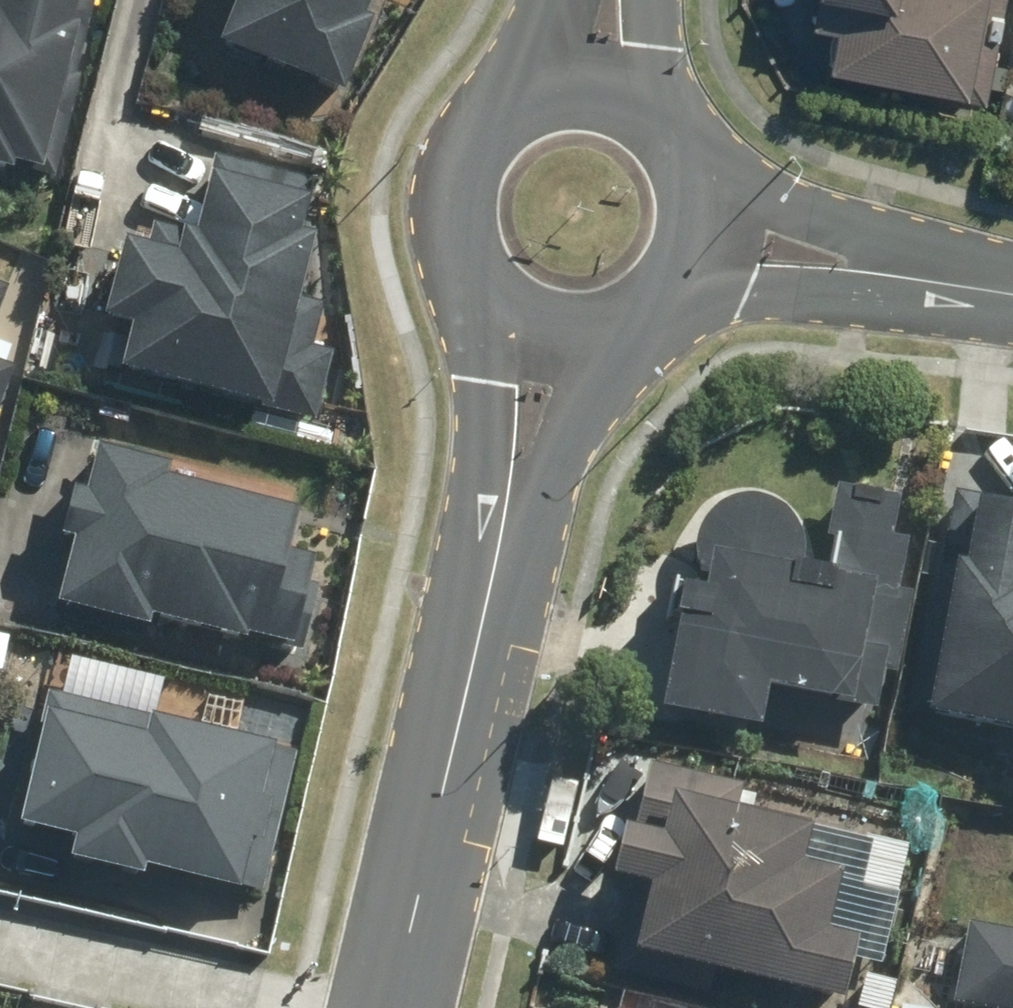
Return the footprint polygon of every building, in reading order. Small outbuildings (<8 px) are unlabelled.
[(42,177),(78,0),(0,0),(0,168),(42,177)] [(217,51),(347,103),(378,25),(367,20),(375,0),(237,0),(217,51)] [(797,19),(833,25),(827,66),(989,92),(1003,0),(800,0),(797,19)] [(135,323),(122,370),(318,423),(341,338),(298,326),(323,233),(307,228),(321,177),(218,149),(196,231),(156,220),(150,241),(126,235),(104,315),(135,323)] [(11,281),(0,277),(0,311),(11,281)] [(306,509),(171,472),(101,453),(90,494),(64,487),(49,544),(78,552),(63,605),(297,668),(328,557),(295,548),(306,509)] [(827,564),(798,559),(799,554),(799,550),(799,545),(798,540),(796,535),(795,531),(793,526),(790,522),(788,518),(785,514),(781,511),(777,508),(773,505),(769,503),(765,501),(760,499),(755,498),(751,497),(746,497),(741,497),(736,498),(731,499),(727,500),(722,502),(718,504),(714,506),(710,509),(706,512),(703,516),(700,520),(698,524),(695,528),(693,533),(692,537),(691,542),(664,714),(761,729),(767,688),(854,702),(866,623),(902,629),(917,538),(894,534),(901,491),(840,481),(827,564)] [(950,489),(905,713),(1012,734),(1012,501),(950,489)] [(287,746),(49,691),(19,823),(73,836),(69,857),(252,899),(287,746)] [(657,980),(662,958),(846,999),(860,934),(831,928),(844,870),(808,862),(817,820),(743,803),(749,776),(647,753),(619,878),(635,882),(615,971),(657,980)] [(896,906),(907,849),(870,842),(860,899),(896,906)] [(952,1007),(1012,1007),(1012,930),(966,923),(952,1007)]
